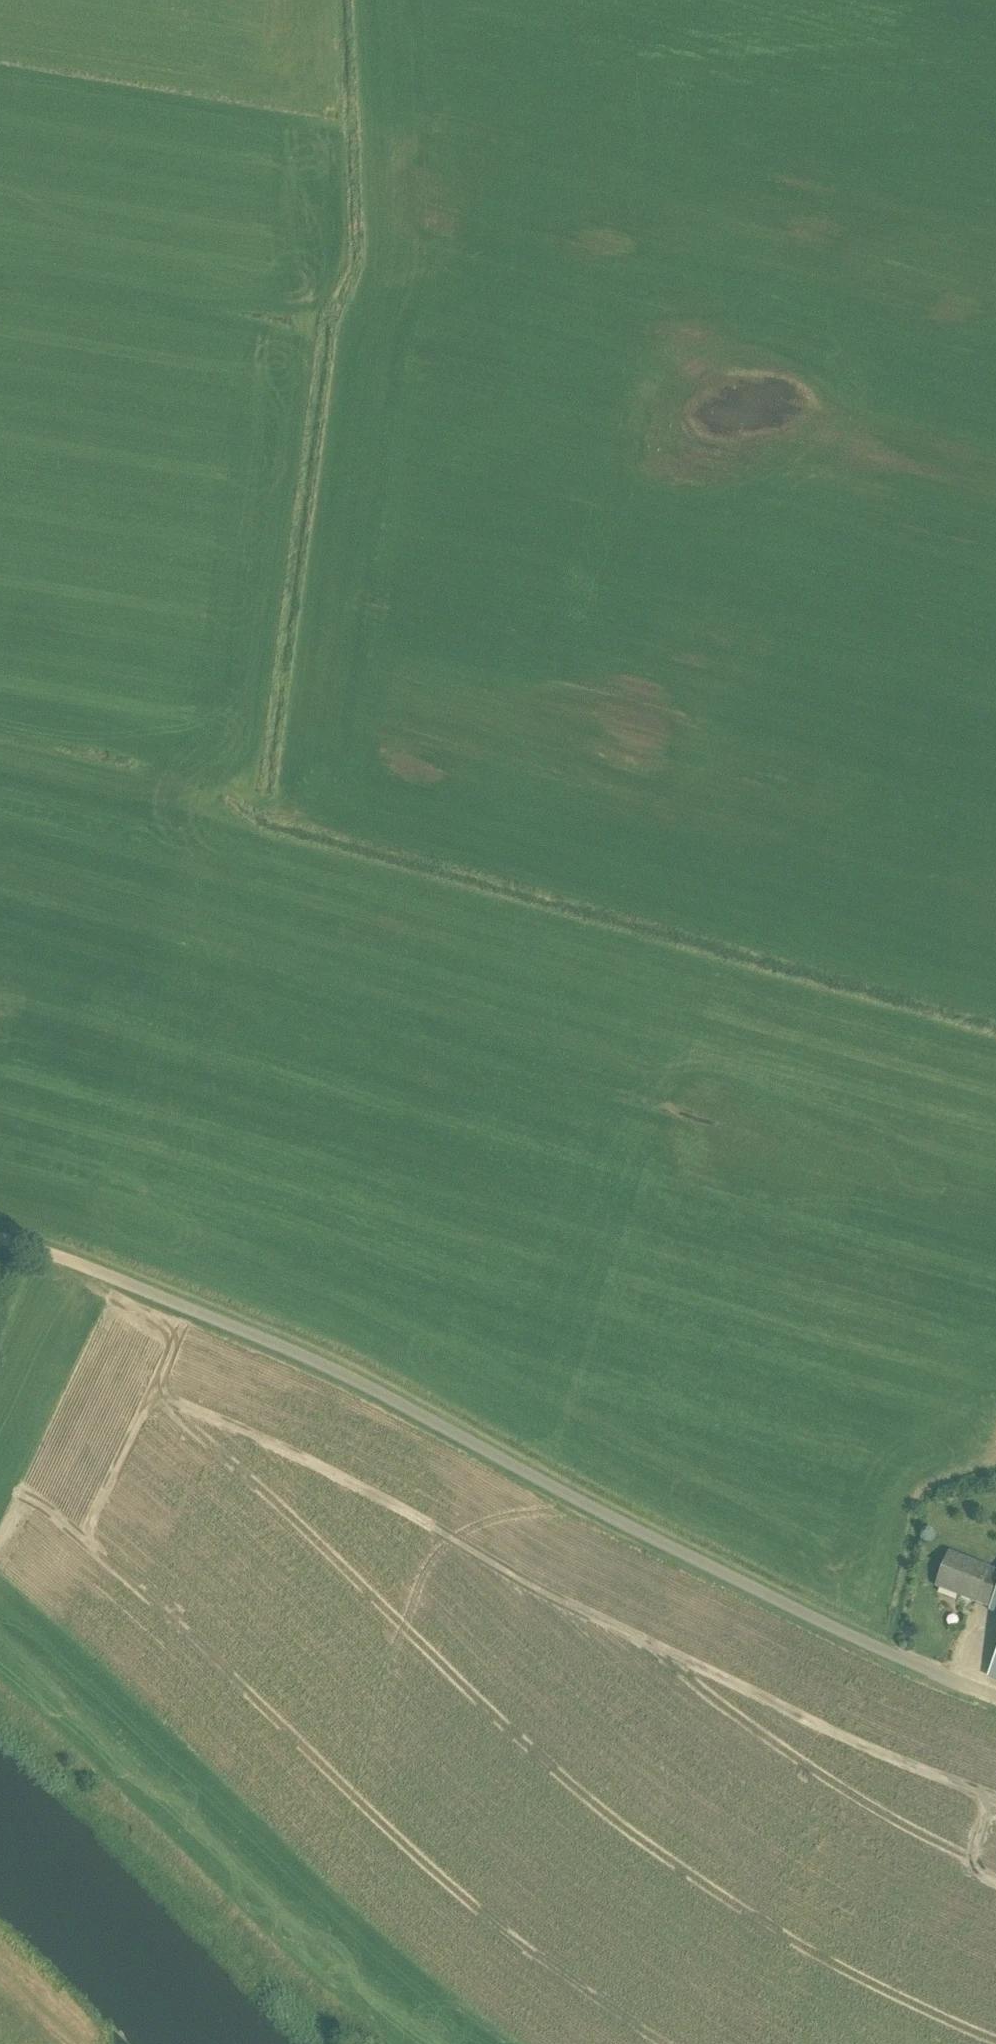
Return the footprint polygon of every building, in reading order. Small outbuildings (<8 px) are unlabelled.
[(995,1597),(995,1594),(995,1584),(985,1580),(990,1568),(951,1553),(938,1586),(977,1601),(981,1592),(995,1597)] [(988,1679),(995,1683),(995,1658),(988,1679)]
